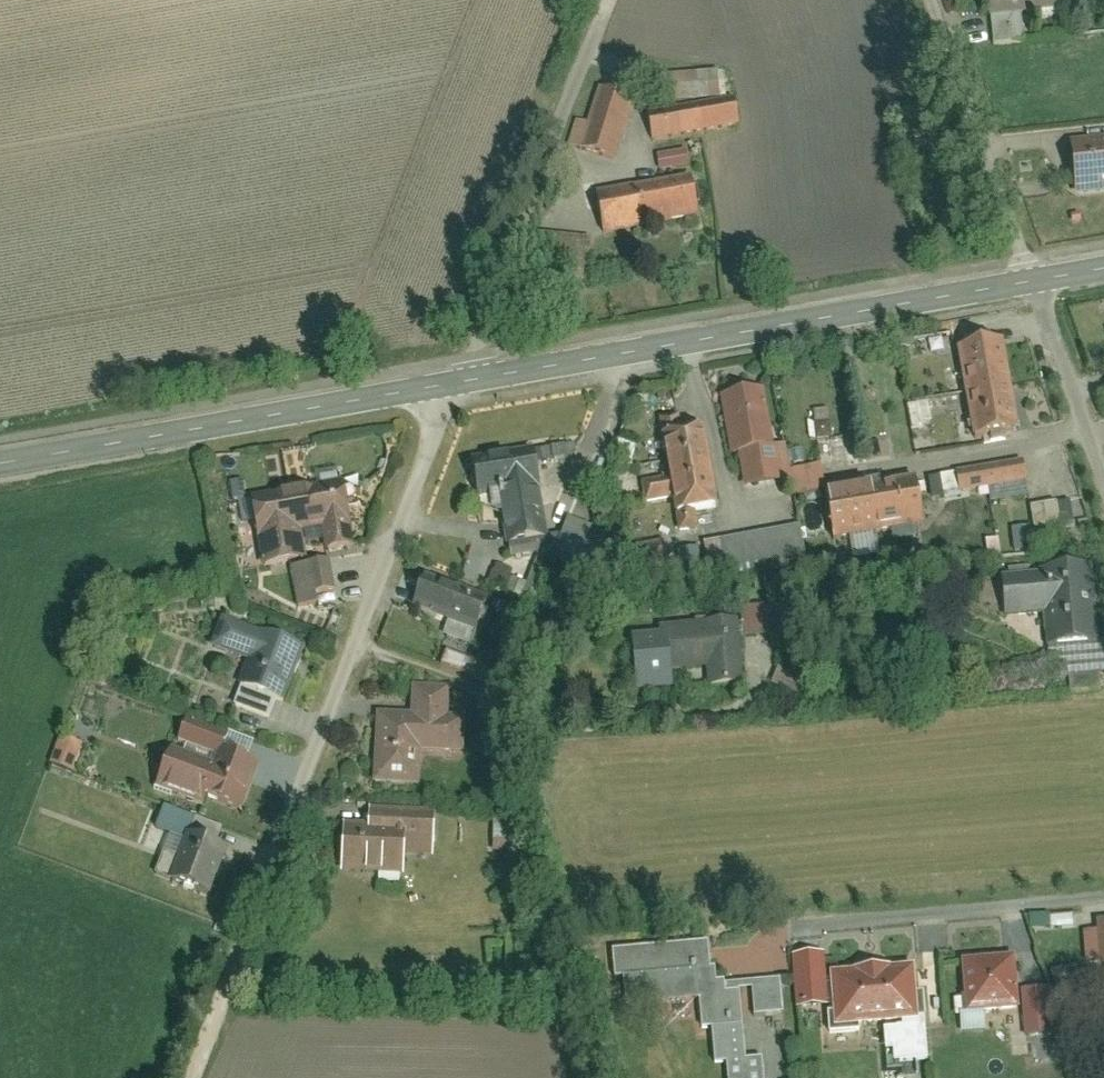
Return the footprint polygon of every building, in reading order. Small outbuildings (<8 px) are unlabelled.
[(987,23),(1060,21),(1059,0),(986,0),(987,23)] [(724,95),(722,71),(666,74),(668,99),(724,95)] [(576,155),(614,168),(635,108),(597,95),(576,155)] [(648,119),(652,149),(730,140),(726,109),(648,119)] [(1077,191),(1103,188),(1103,144),(1073,147),(1077,191)] [(656,153),(657,169),(687,167),(686,151),(656,153)] [(598,191),(604,235),(696,222),(690,178),(598,191)] [(541,235),(541,246),(577,246),(577,236),(541,235)] [(955,355),(971,447),(1028,437),(1012,345),(955,355)] [(912,426),(931,422),(926,400),(907,404),(912,426)] [(726,460),(741,459),(745,493),(784,489),(779,447),(769,448),(764,402),(721,407),(726,460)] [(647,503),(675,499),(681,532),(697,529),(694,512),(716,509),(703,431),(681,435),(678,419),(662,422),(672,481),(644,486),(647,503)] [(572,445),(551,446),(552,456),(573,455),(572,445)] [(478,465),(481,500),(501,499),(505,549),(544,547),(538,460),(478,465)] [(960,470),(963,497),(1031,489),(1027,461),(960,470)] [(787,474),(789,496),(820,494),(818,471),(787,474)] [(826,495),(833,544),(927,530),(919,481),(826,495)] [(300,566),(296,542),(320,538),(322,554),(350,550),(347,534),(363,531),(356,484),(250,500),(257,548),(260,547),(264,571),(300,566)] [(1035,530),(1087,519),(1082,494),(1029,505),(1035,530)] [(595,573),(603,542),(590,539),(594,525),(564,517),(553,562),(595,573)] [(706,547),(709,574),(798,565),(795,538),(706,547)] [(680,569),(699,567),(697,548),(679,549),(680,569)] [(1090,570),(1034,573),(1035,592),(998,594),(999,630),(1037,628),(1038,637),(1093,634),(1090,570)] [(434,573),(417,616),(479,639),(496,597),(434,573)] [(739,609),(742,642),(781,639),(779,606),(739,609)] [(303,649),(225,619),(214,646),(252,660),(241,689),(282,704),(303,649)] [(628,636),(633,689),(733,680),(728,627),(628,636)] [(417,758),(453,757),(452,695),(412,696),(413,721),(374,722),(375,792),(418,791),(417,758)] [(72,770),(82,740),(58,732),(48,762),(72,770)] [(178,740),(157,792),(233,822),(253,770),(178,740)] [(371,813),(371,838),(340,839),(341,883),(405,881),(404,853),(436,852),(435,811),(371,813)] [(174,814),(162,839),(186,850),(171,884),(208,901),(229,857),(214,850),(221,835),(174,814)] [(492,830),(491,861),(517,861),(517,830),(492,830)] [(606,948),(608,977),(620,976),(622,1003),(696,998),(698,1028),(708,1027),(711,1063),(722,1062),(723,1077),(759,1077),(757,1057),(742,1058),(739,1015),(777,1013),(774,979),(712,983),(711,966),(706,966),(704,941),(606,948)] [(825,1003),(820,952),(789,955),(794,1006),(825,1003)] [(1009,953),(959,956),(963,1010),(1013,1007),(1009,953)] [(912,1012),(907,961),(830,968),(835,1024),(878,1020),(884,1077),(928,1077),(922,1011),(912,1012)] [(1030,1041),(1061,1039),(1058,994),(1027,996),(1030,1041)]
